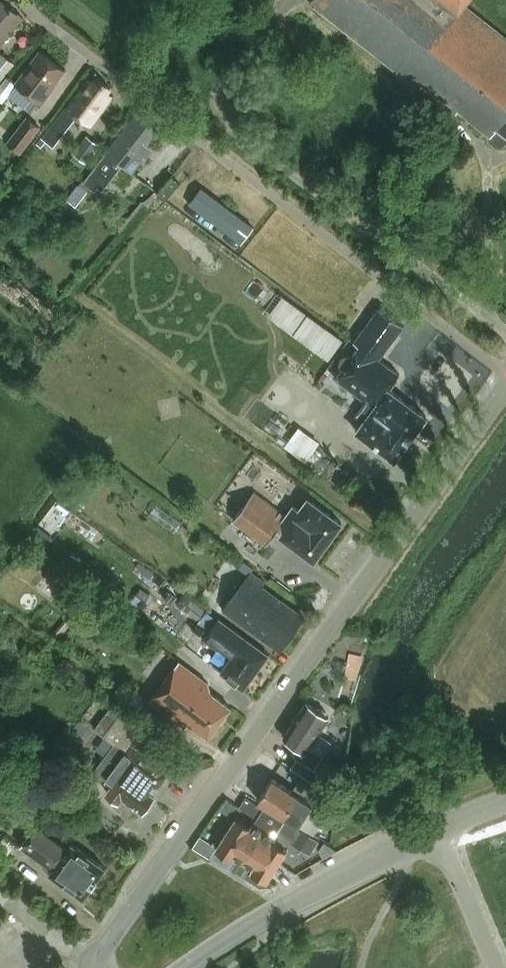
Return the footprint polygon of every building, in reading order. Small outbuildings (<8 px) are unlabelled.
[(22,17),(2,0),(0,0),(0,44),(22,17)] [(462,4),(465,0),(312,0),(311,2),(423,91),(427,87),(459,113),(462,109),(493,135),(490,139),(500,148),(505,140),(505,39),(462,4)] [(16,83),(7,95),(31,112),(39,101),(41,103),(52,89),(51,88),(65,70),(39,50),(15,82),(16,83)] [(0,55),(0,83),(15,63),(2,53),(0,55)] [(87,79),(41,137),(53,146),(78,115),(87,122),(108,96),(104,92),(109,86),(95,77),(91,82),(87,79)] [(146,158),(153,149),(148,144),(156,133),(150,128),(154,122),(137,110),(105,151),(87,176),(85,175),(68,196),(78,204),(95,182),(102,188),(120,163),(128,169),(140,153),(146,158)] [(15,132),(7,142),(20,152),(28,142),(28,143),(41,126),(40,125),(27,116),(15,132)] [(89,135),(76,153),(87,161),(100,144),(89,135)] [(165,197),(178,179),(170,173),(156,190),(165,197)] [(202,186),(189,203),(241,243),(255,226),(202,186)] [(28,250),(20,260),(32,270),(40,260),(28,250)] [(293,304),(280,321),(329,358),(342,340),(293,304)] [(361,345),(337,378),(365,399),(360,406),(366,410),(363,414),(367,417),(357,429),(394,457),(426,415),(389,387),(399,373),(377,356),(402,324),(379,306),(354,340),(361,345)] [(316,447),(306,461),(319,471),(329,456),(316,447)] [(313,559),(341,521),(307,496),(300,507),(294,503),(286,513),(255,490),(233,519),(265,542),(277,525),(282,529),(279,534),(313,559)] [(157,505),(151,514),(174,531),(181,521),(157,505)] [(251,571),(244,580),(222,610),(278,651),(303,617),(261,586),(265,581),(251,571)] [(171,591),(166,597),(173,601),(177,595),(171,591)] [(184,594),(177,603),(199,618),(206,609),(184,594)] [(245,686),(269,652),(219,617),(204,637),(217,647),(220,643),(234,653),(222,670),(245,686)] [(199,623),(194,629),(200,633),(205,627),(199,623)] [(359,675),(363,654),(351,651),(347,672),(359,675)] [(208,736),(229,708),(211,693),(206,683),(178,660),(150,697),(187,727),(191,723),(208,736)] [(133,693),(127,700),(133,704),(139,697),(133,693)] [(308,703),(285,737),(298,746),(294,751),(296,757),(296,758),(298,759),(314,769),(323,755),(311,748),(316,741),(321,734),(331,718),(328,717),(329,713),(322,709),(317,709),(308,703)] [(109,707),(93,728),(115,743),(95,772),(112,784),(107,791),(120,799),(116,804),(130,814),(137,805),(143,809),(154,794),(152,792),(167,771),(151,759),(153,757),(134,743),(143,731),(109,707)] [(316,741),(311,748),(323,755),(332,742),(321,734),(316,741)] [(315,769),(308,779),(319,787),(325,776),(316,770),(315,769)] [(314,804),(312,803),(273,779),(259,801),(315,836),(324,821),(310,812),(314,804)] [(245,862),(277,814),(266,807),(265,809),(248,798),(241,808),(263,822),(260,827),(255,824),(251,829),(237,820),(218,849),(233,859),(235,856),(245,862)] [(281,830),(286,823),(287,820),(277,814),(245,862),(255,869),(253,872),(268,882),(287,852),(273,843),(277,837),(272,834),(275,830),(279,833),(281,830)] [(286,823),(281,830),(294,839),(301,829),(287,820),(286,823)] [(83,897),(105,867),(70,842),(66,847),(36,825),(22,844),(52,866),(49,871),(83,897)] [(294,839),(292,842),(307,852),(310,853),(318,840),(316,839),(301,829),(294,839)] [(193,846),(207,855),(210,857),(217,846),(200,836),(193,846)] [(325,843),(320,850),(325,858),(328,856),(338,851),(330,846),(325,843)]
